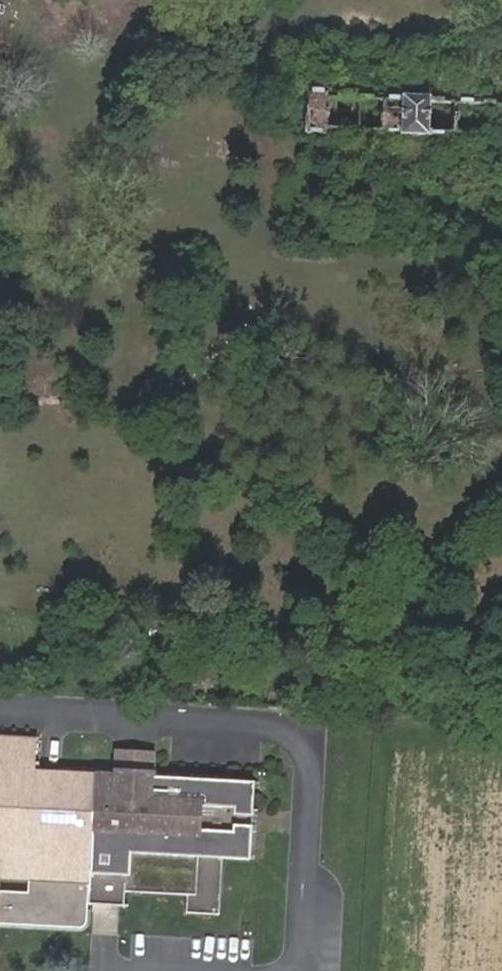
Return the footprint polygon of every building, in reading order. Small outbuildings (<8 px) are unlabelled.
[(330,116),(330,91),(313,91),(314,116),(330,116)] [(436,136),(436,98),(386,97),(385,136),(436,136)] [(258,780),(156,774),(158,749),(120,747),(118,773),(36,769),(36,741),(0,740),(0,897),(1,881),(94,885),(93,902),(128,904),(129,889),(191,893),(190,910),(223,912),(226,856),(254,858),(258,780)] [(93,902),(94,885),(1,881),(0,897),(0,929),(92,933),(93,902)]
